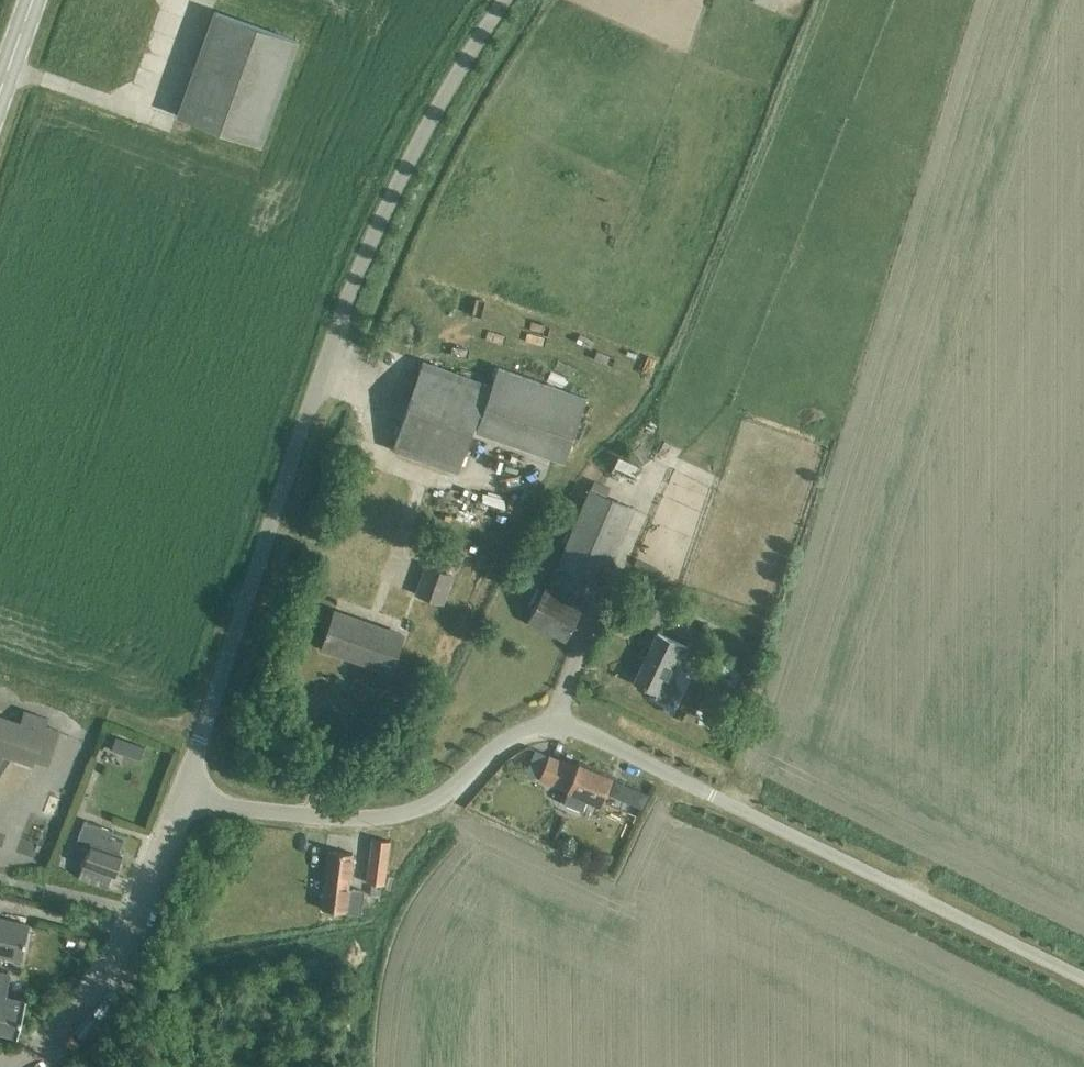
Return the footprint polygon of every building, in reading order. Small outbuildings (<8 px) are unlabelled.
[(775,9),(779,0),(754,0),(775,9)] [(298,40),(215,11),(179,116),(261,145),(298,40)] [(577,342),(594,348),(599,335),(582,329),(577,342)] [(424,364),(393,450),(456,472),(487,386),(424,364)] [(499,369),(476,430),(563,462),(585,401),(499,369)] [(612,453),(607,473),(632,480),(638,460),(612,453)] [(633,508),(590,490),(558,565),(602,583),(633,508)] [(451,576),(427,567),(417,594),(442,603),(451,576)] [(582,607),(546,588),(528,622),(564,641),(582,607)] [(402,635),(335,612),(322,650),(389,672),(402,635)] [(670,680),(686,645),(656,632),(633,683),(656,693),(654,697),(666,702),(675,682),(670,680)] [(48,764),(59,731),(46,726),(48,718),(25,711),(20,724),(0,717),(0,768),(6,760),(7,761),(11,756),(33,763),(34,759),(48,764)] [(116,736),(112,749),(125,754),(130,741),(116,736)] [(550,757),(540,780),(567,792),(563,803),(580,810),(585,799),(598,805),(604,791),(611,776),(579,761),(576,768),(550,757)] [(611,776),(604,791),(642,808),(649,793),(611,776)] [(114,875),(123,852),(120,851),(124,838),(110,833),(113,826),(83,814),(73,839),(87,845),(75,876),(106,888),(111,874),(114,875)] [(391,837),(371,835),(367,879),(385,881),(391,837)] [(353,854),(328,851),(319,907),(359,913),(363,890),(348,887),(353,854)] [(16,958),(21,959),(21,958),(24,945),(29,924),(0,917),(0,954),(16,958)] [(18,1033),(22,1015),(26,998),(24,997),(6,993),(9,979),(11,974),(0,971),(0,1029),(18,1033)]
